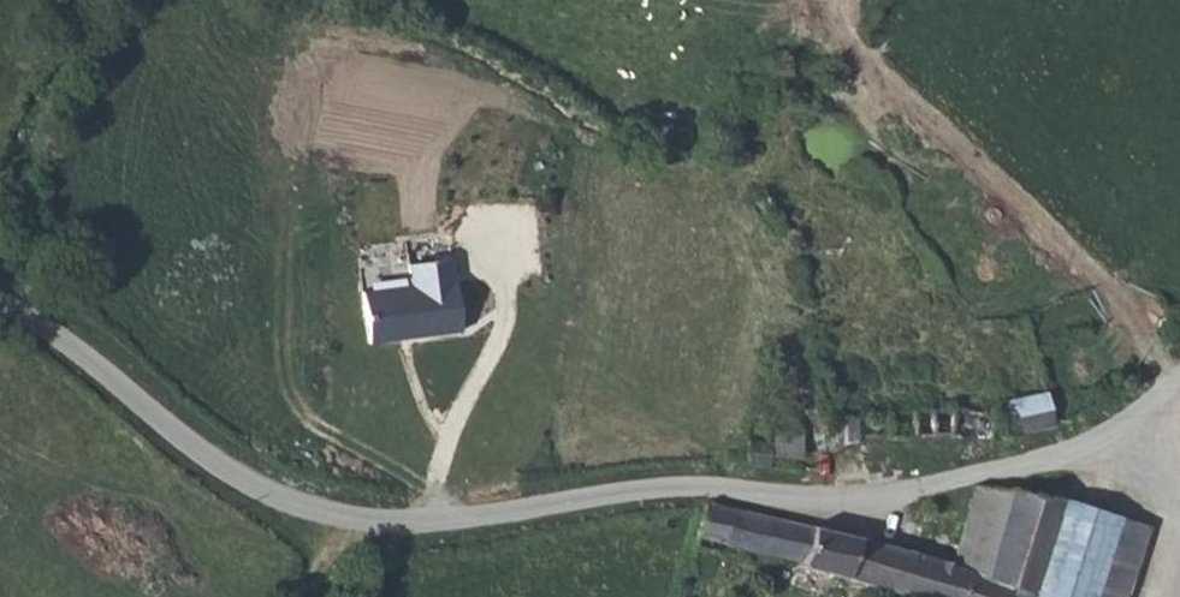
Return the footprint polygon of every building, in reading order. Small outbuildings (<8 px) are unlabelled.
[(452,261),(410,268),(412,289),(365,294),(372,346),(461,334),(452,261)] [(1056,424),(1053,411),(1048,388),(1006,396),(1013,431),(1056,424)] [(991,418),(994,412),(956,407),(890,405),(889,433),(951,433),(986,442),(990,435),(1000,438),(1007,433),(1006,424),(991,418)] [(859,416),(837,418),(837,437),(859,439),(859,416)] [(803,454),(804,428),(769,429),(769,436),(750,436),(748,462),(771,462),(772,453),(803,454)] [(977,485),(971,496),(951,561),(837,527),(707,503),(695,555),(709,559),(712,550),(727,553),(730,545),(804,563),(803,569),(885,593),(901,596),(1036,596),(1068,500),(977,485)] [(1068,500),(1036,596),(1125,596),(1147,523),(1068,500)]
